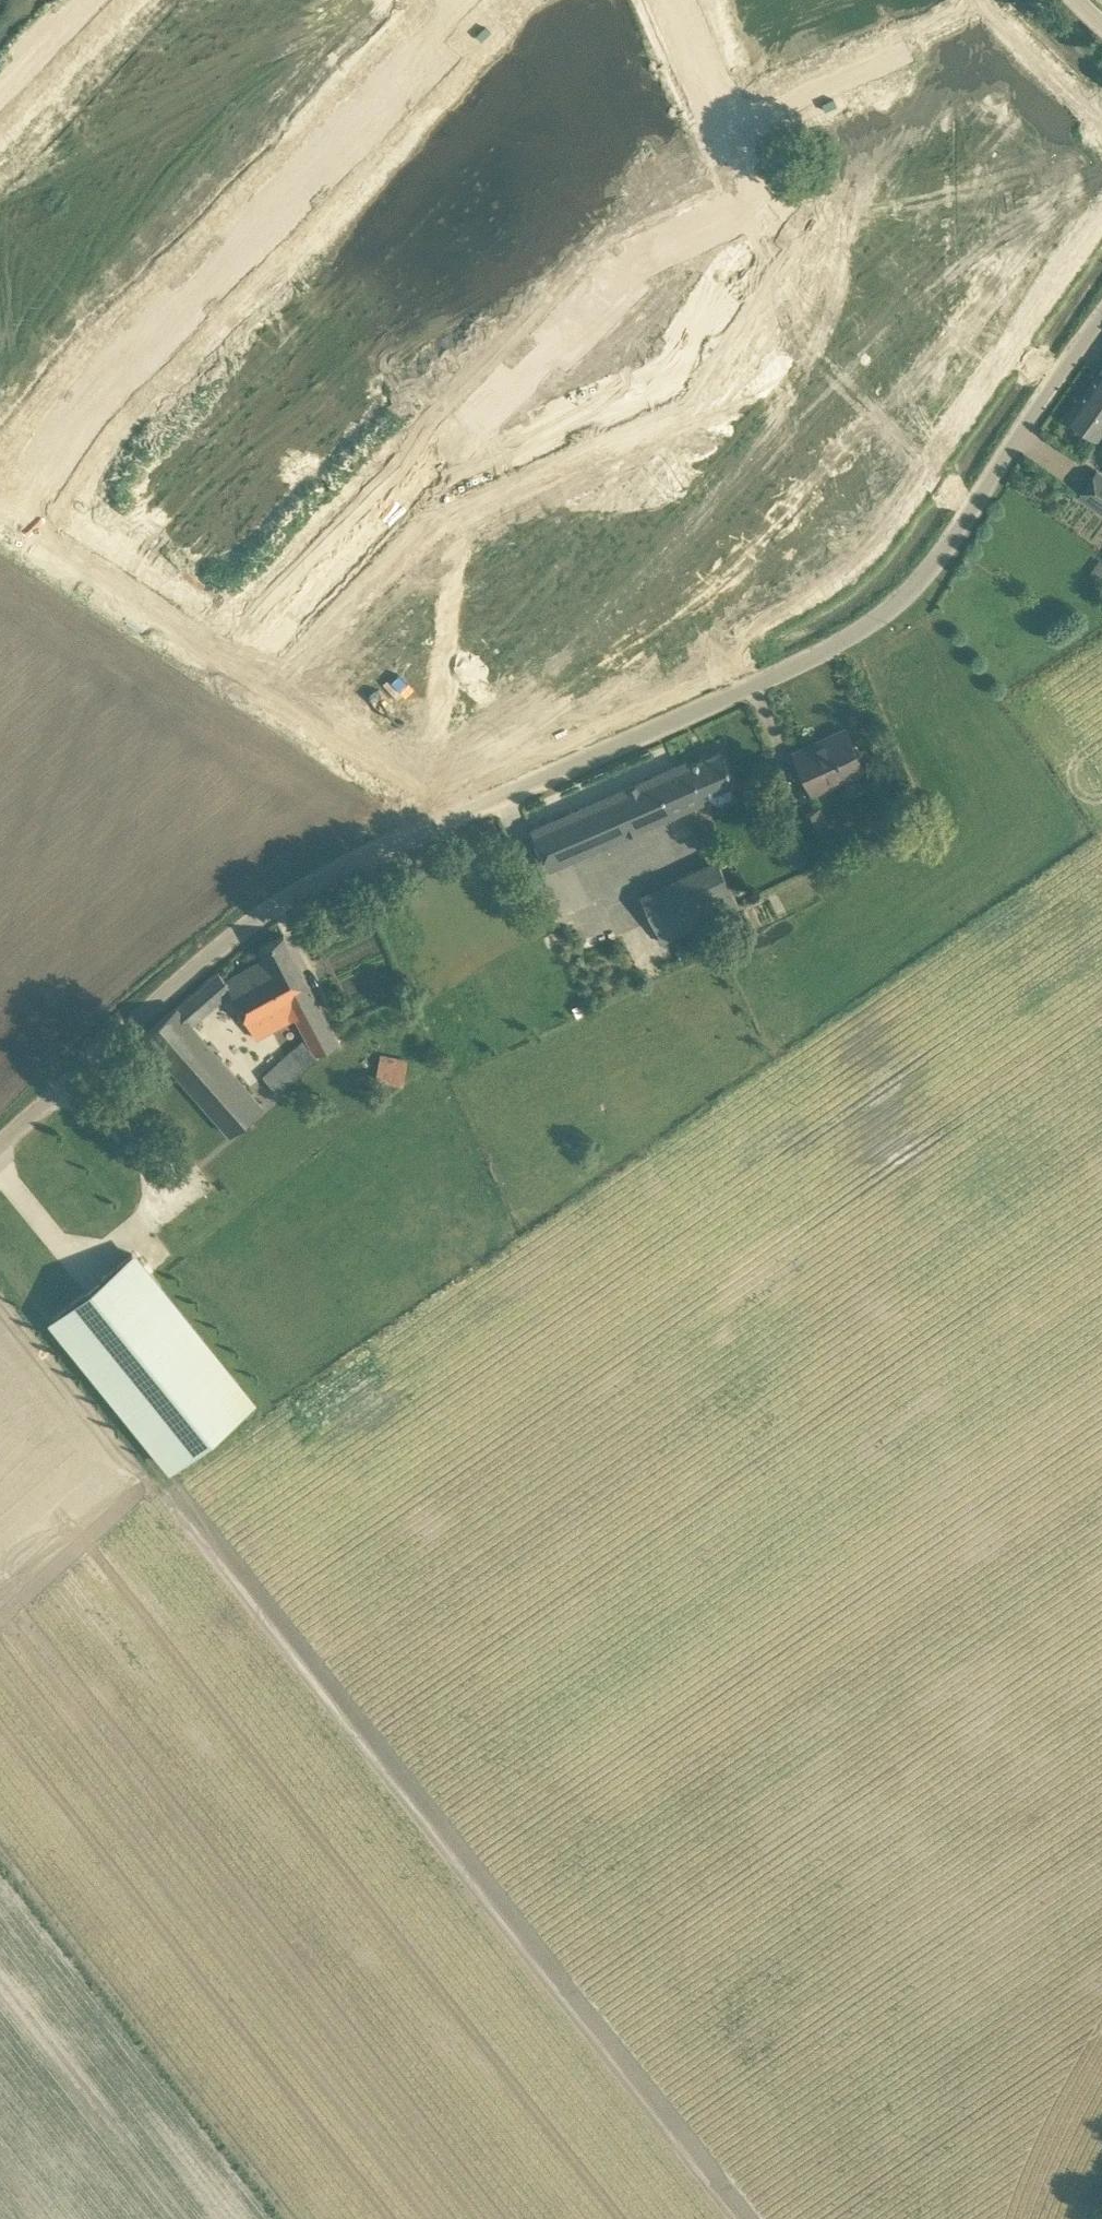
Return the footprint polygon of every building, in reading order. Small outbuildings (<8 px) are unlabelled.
[(306,7),(315,15),(324,6),(319,0),(313,0),(306,7)] [(896,3),(905,16),(928,1),(927,0),(902,0),(896,3)] [(232,30),(238,36),(247,27),(241,21),(232,30)] [(250,24),(247,27),(238,36),(244,42),(256,31),(250,24)] [(334,24),(325,34),(334,42),(343,33),(334,24)] [(769,28),(740,41),(758,81),(787,68),(769,28)] [(343,33),(334,42),(342,51),(352,41),(343,33)] [(352,41),(342,51),(351,59),(360,49),(352,41)] [(204,48),(193,60),(199,66),(211,54),(204,48)] [(191,76),(200,67),(194,61),(185,70),(191,76)] [(192,84),(181,96),(187,102),(198,90),(192,84)] [(158,118),(167,109),(161,102),(152,112),(158,118)] [(86,163),(92,169),(101,178),(110,170),(94,154),(86,163)] [(531,158),(520,170),(526,176),(537,164),(531,158)] [(101,178),(92,169),(85,175),(95,185),(101,178)] [(520,170),(508,182),(515,188),(526,176),(520,170)] [(496,174),(490,181),(499,190),(506,184),(496,174)] [(503,198),(491,210),(498,216),(509,204),(503,198)] [(461,218),(449,229),(456,236),(467,224),(461,218)] [(480,221),(469,233),(475,239),(487,227),(480,221)] [(469,233),(457,245),(464,251),(475,239),(469,233)] [(440,239),(428,251),(434,258),(442,250),(446,246),(440,239)] [(434,258),(431,261),(437,268),(448,256),(442,250),(434,258)] [(400,273),(394,279),(404,289),(410,282),(400,273)] [(857,334),(848,347),(856,352),(865,339),(857,334)] [(0,351),(0,359),(4,361),(11,350),(4,345),(0,351)] [(826,366),(817,379),(824,385),(833,371),(826,366)] [(9,376),(0,370),(0,390),(9,376)] [(1098,372),(1066,417),(1097,439),(1101,432),(1101,375),(1098,372)] [(292,381),(280,393),(287,399),(298,387),(292,381)] [(280,393),(269,404),(275,411),(287,399),(280,393)] [(252,422),(241,434),(247,440),(258,428),(252,422)] [(241,434),(229,445),(236,451),(247,440),(241,434)] [(1101,513),(1101,475),(1094,469),(1089,474),(1078,488),(1076,495),(1101,513)] [(691,512),(676,519),(680,527),(694,521),(691,512)] [(676,519),(661,526),(665,534),(680,527),(676,519)] [(589,557),(574,564),(578,572),(593,565),(589,557)] [(557,563),(542,570),(545,578),(560,571),(557,563)] [(535,573),(520,579),(524,588),(539,581),(535,573)] [(509,592),(494,599),(497,607),(512,601),(509,592)] [(449,640),(437,652),(444,658),(455,646),(449,640)] [(437,652),(426,664),(432,670),(444,658),(437,652)] [(796,756),(812,792),(864,768),(845,727),(825,736),(827,741),(796,756)] [(686,759),(666,768),(683,808),(704,799),(702,795),(735,781),(721,749),(688,764),(686,759)] [(683,808),(666,768),(531,828),(549,868),(683,808)] [(801,815),(815,845),(833,837),(819,807),(801,815)] [(640,895),(662,941),(739,905),(717,858),(640,895)] [(266,956),(226,979),(231,989),(257,1037),(296,1016),(306,1037),(316,1054),(339,1042),(312,991),(313,991),(284,933),(261,946),(266,956)] [(231,989),(226,979),(218,970),(144,1035),(230,1134),(263,1105),(233,1071),(192,1024),(231,989)] [(318,1057),(316,1054),(306,1037),(263,1076),(278,1092),(318,1057)] [(377,1079),(405,1085),(411,1056),(383,1050),(377,1079)] [(253,1402),(132,1252),(52,1316),(173,1466),(253,1402)]
